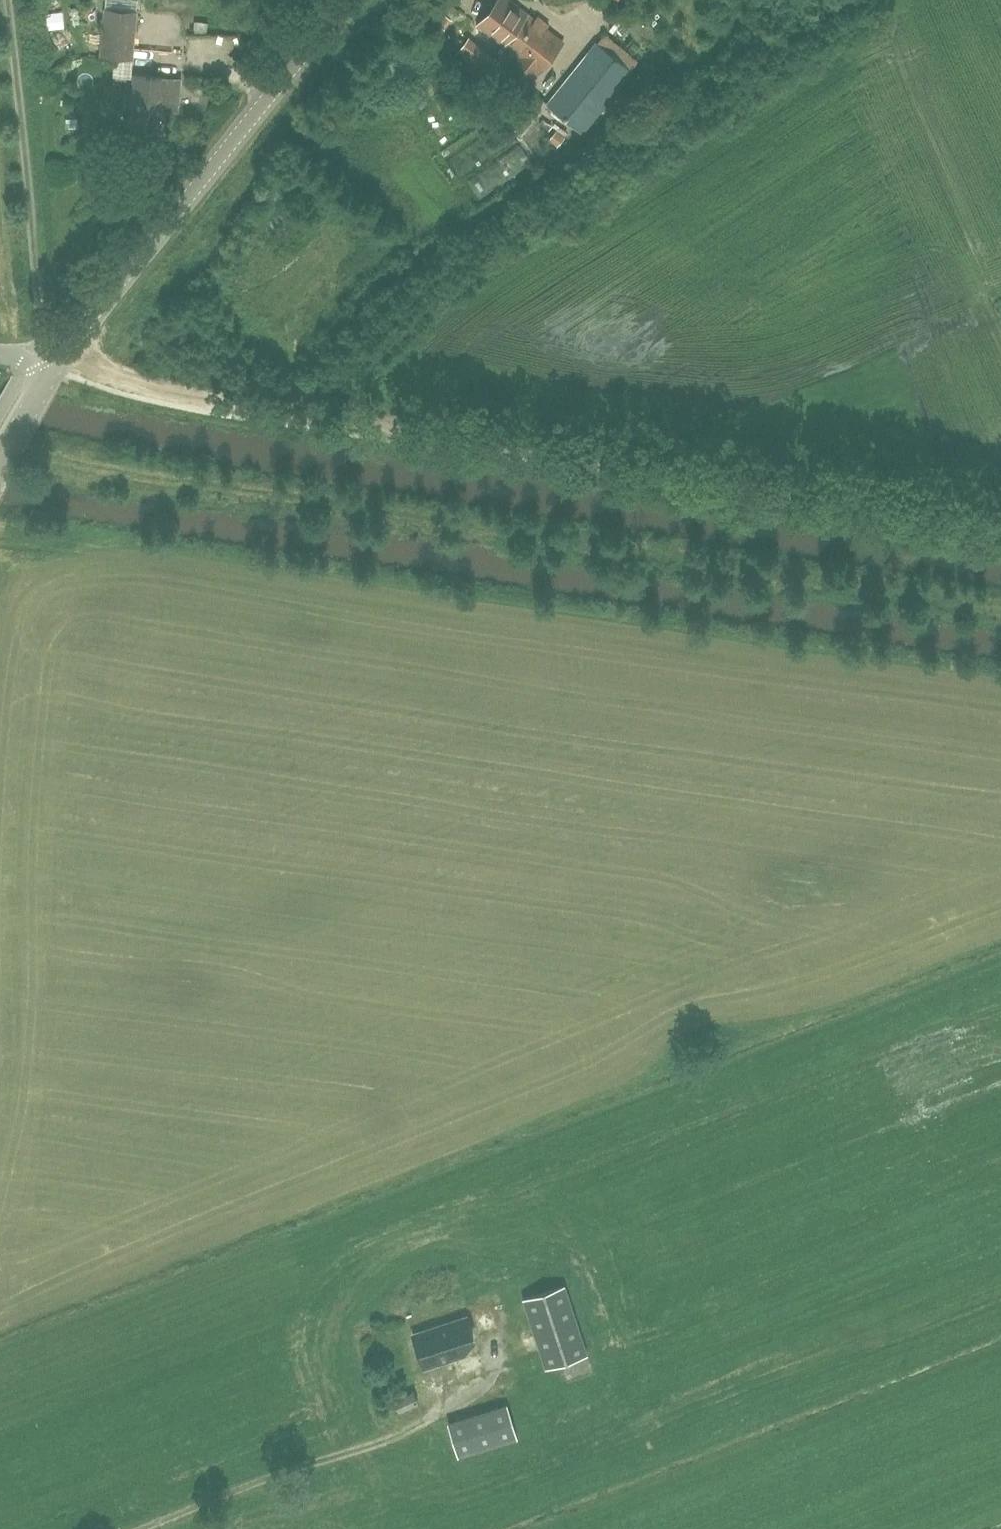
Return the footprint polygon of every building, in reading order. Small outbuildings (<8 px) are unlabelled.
[(103,9),(99,56),(116,59),(115,74),(131,77),(132,59),(134,59),(138,10),(134,10),(135,0),(134,0),(106,0),(105,8),(103,8),(103,9)] [(465,0),(448,0),(433,19),(445,28),(466,0),(465,0)] [(478,26),(539,73),(563,42),(546,29),(549,25),(538,17),(535,20),(509,0),(499,0),(478,26)] [(496,56),(469,34),(457,51),(483,73),(496,56)] [(582,132),(630,72),(596,44),(548,104),(582,132)] [(176,79),(135,75),(129,131),(162,134),(164,111),(171,111),(173,108),(174,99),(176,79)] [(544,100),(528,89),(521,99),(536,110),(544,100)] [(550,138),(558,145),(565,137),(557,130),(550,138)] [(519,145),(467,180),(480,198),(531,163),(519,145)] [(565,1287),(524,1301),(547,1369),(588,1355),(565,1287)] [(424,1367),(465,1354),(474,1339),(467,1318),(413,1335),(424,1367)] [(395,1400),(400,1412),(419,1404),(414,1392),(395,1400)] [(458,1455),(517,1437),(507,1406),(449,1424),(458,1455)]
